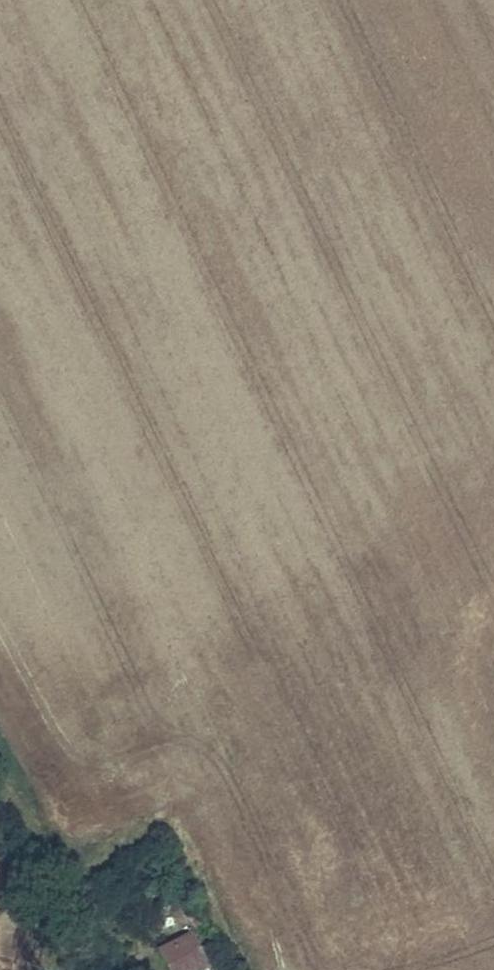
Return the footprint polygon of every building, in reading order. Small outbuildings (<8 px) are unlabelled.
[(159,957),(169,969),(206,969),(211,966),(190,936),(159,957)]
